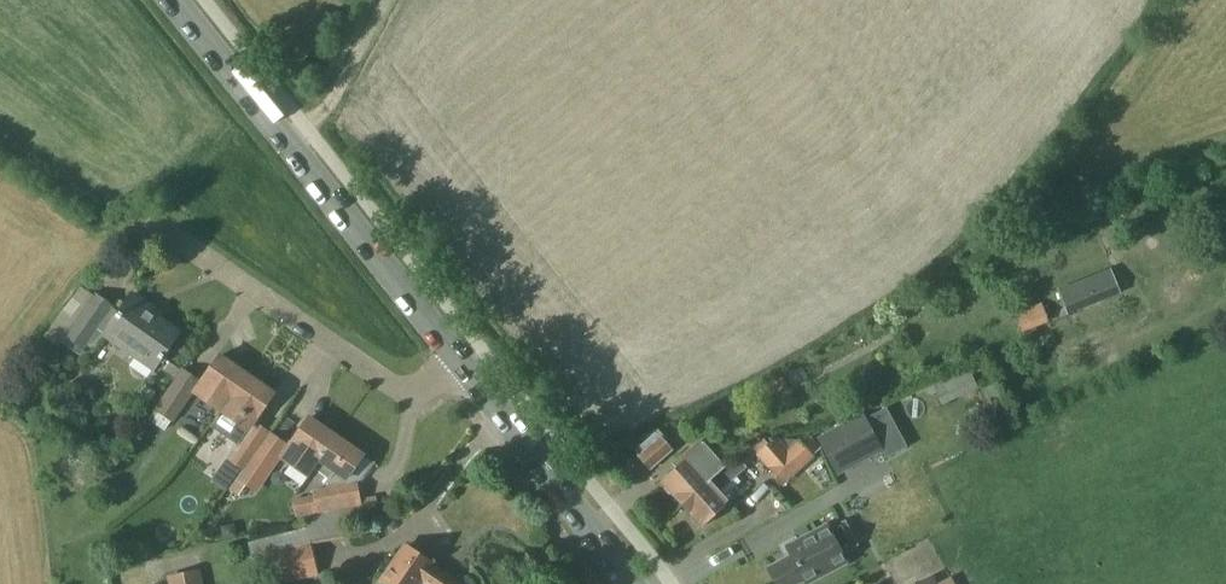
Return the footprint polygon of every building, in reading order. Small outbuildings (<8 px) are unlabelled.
[(1120,294),(1111,269),(1058,290),(1066,314),(1120,294)] [(96,293),(73,326),(66,336),(68,337),(62,345),(75,354),(80,346),(82,347),(97,325),(105,331),(103,333),(136,356),(139,352),(156,364),(153,368),(155,369),(161,360),(164,362),(167,357),(165,355),(170,348),(168,347),(179,332),(147,309),(149,306),(132,293),(119,311),(111,305),(112,305),(96,293)] [(1014,312),(1021,331),(1048,320),(1041,302),(1014,312)] [(201,383),(199,382),(199,381),(182,370),(155,409),(171,420),(193,390),(221,411),(225,406),(231,397),(247,373),(220,355),(201,383)] [(181,370),(169,362),(165,367),(178,376),(181,370)] [(967,366),(932,383),(942,404),(977,387),(967,366)] [(254,420),(274,392),(247,373),(231,397),(225,406),(221,411),(248,429),(228,459),(241,468),(267,429),(254,420)] [(876,433),(895,424),(886,407),(867,416),(876,433)] [(867,416),(865,412),(819,437),(838,476),(885,450),(876,433),(867,416)] [(309,417),(282,457),(309,476),(315,468),(336,436),(309,417)] [(641,454),(640,455),(652,468),(673,449),(657,430),(636,449),(641,454)] [(258,480),(268,466),(285,441),(270,431),(243,469),(258,480)] [(315,468),(329,478),(325,484),(329,487),(328,488),(313,490),(314,496),(293,500),(296,515),(361,504),(358,483),(349,484),(348,476),(363,454),(336,436),(315,468)] [(784,482),(814,455),(800,439),(788,449),(776,436),(757,453),(784,482)] [(683,462),(663,481),(666,484),(665,488),(669,493),(674,493),(682,503),(724,466),(701,440),(698,443),(697,443),(678,460),(679,461),(681,459),(683,462)] [(730,502),(719,490),(746,466),(737,457),(726,465),(725,465),(724,466),(682,503),(692,514),(692,518),(696,522),(700,522),(703,526),(730,502)] [(806,579),(808,583),(847,563),(842,553),(855,547),(842,523),(830,529),(827,525),(788,546),(793,555),(770,568),(778,583),(797,583),(806,579)] [(318,572),(306,528),(269,538),(273,553),(277,552),(285,581),(318,572)] [(420,581),(425,583),(461,583),(432,564),(433,563),(429,561),(431,559),(419,551),(418,553),(407,545),(393,565),(391,563),(376,583),(418,583),(420,581)] [(167,575),(169,583),(204,583),(201,568),(167,575)] [(934,579),(932,573),(911,583),(937,583),(934,579)]
